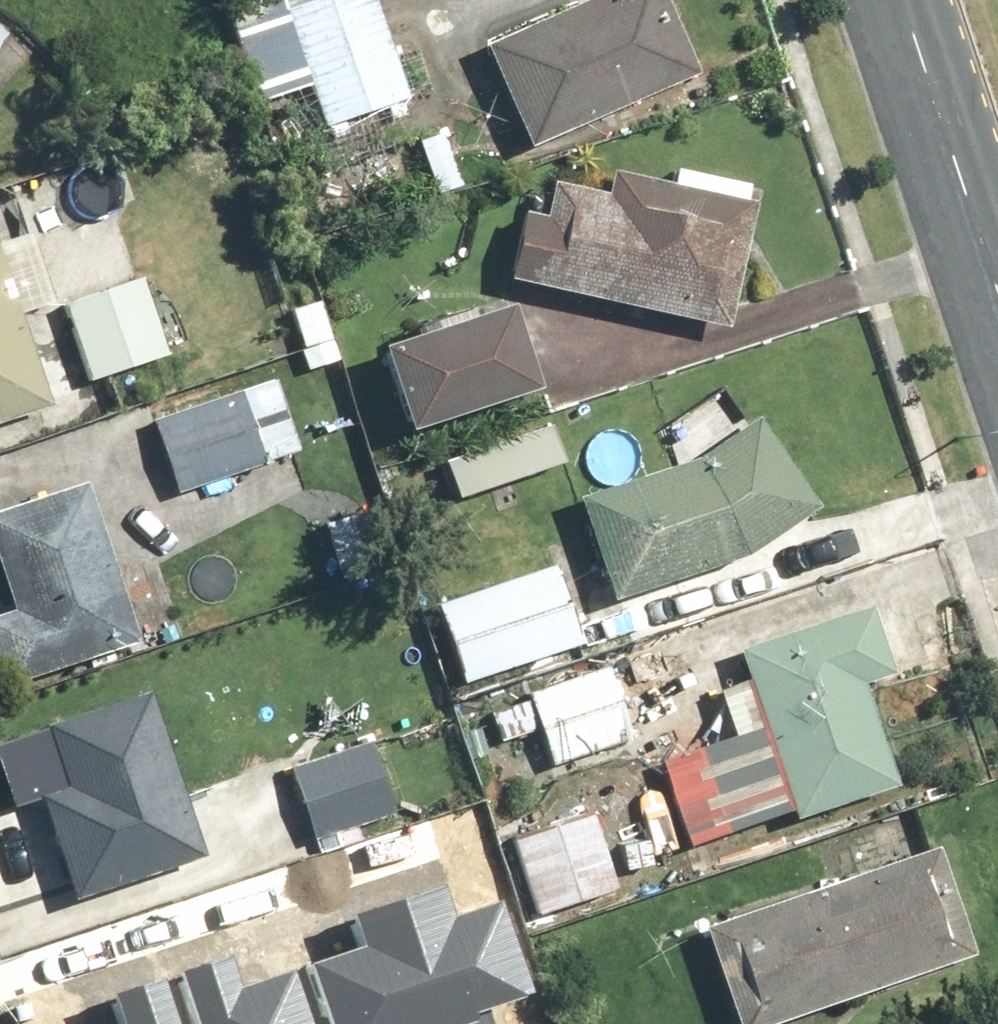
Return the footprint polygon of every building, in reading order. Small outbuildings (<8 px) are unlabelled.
[(372,0),(278,0),(274,1),(273,0),(242,0),(224,5),(251,99),(304,84),(316,127),(401,103),(372,0)] [(471,42),(517,147),(691,70),(660,0),(566,0),(471,42)] [(442,129),(412,141),(432,196),(462,185),(442,129)] [(509,215),(495,280),(718,328),(746,202),(600,170),(595,193),(541,182),(533,220),(509,215)] [(141,275),(56,301),(80,379),(165,353),(141,275)] [(0,284),(0,420),(41,407),(0,284)] [(489,306),(361,352),(390,434),(518,388),(489,306)] [(270,380),(146,420),(169,492),(293,453),(270,380)] [(684,459),(565,497),(599,602),(738,557),(810,507),(746,416),(684,459)] [(547,417),(432,460),(448,500),(562,459),(547,417)] [(75,484),(0,509),(0,608),(1,611),(0,611),(0,682),(127,640),(75,484)] [(482,521),(504,581),(429,608),(457,685),(574,641),(546,563),(539,566),(518,508),(482,521)] [(365,510),(316,523),(330,578),(379,565),(365,510)] [(241,559),(158,589),(172,626),(254,596),(241,559)] [(862,607),(728,648),(781,820),(884,788),(852,686),(884,676),(862,607)] [(522,701),(484,715),(493,741),(531,727),(544,766),(625,740),(601,666),(520,692),(522,701)] [(188,856),(136,688),(30,720),(51,789),(27,797),(57,896),(188,856)] [(363,743),(281,771),(304,839),(386,810),(363,743)] [(588,814),(505,841),(529,916),(612,889),(588,814)] [(724,1023),(759,1023),(966,954),(928,845),(690,926),(724,1023)] [(453,1023),(491,1023),(486,1006),(532,991),(504,901),(456,916),(447,887),(413,898),(453,1023)] [(341,1023),(453,1023),(413,898),(357,913),(365,938),(319,952),(341,1023)] [(291,968),(245,983),(237,958),(183,975),(198,1023),(308,1023),(291,968)] [(171,979),(116,995),(124,1020),(110,1023),(185,1023),(171,979)]
